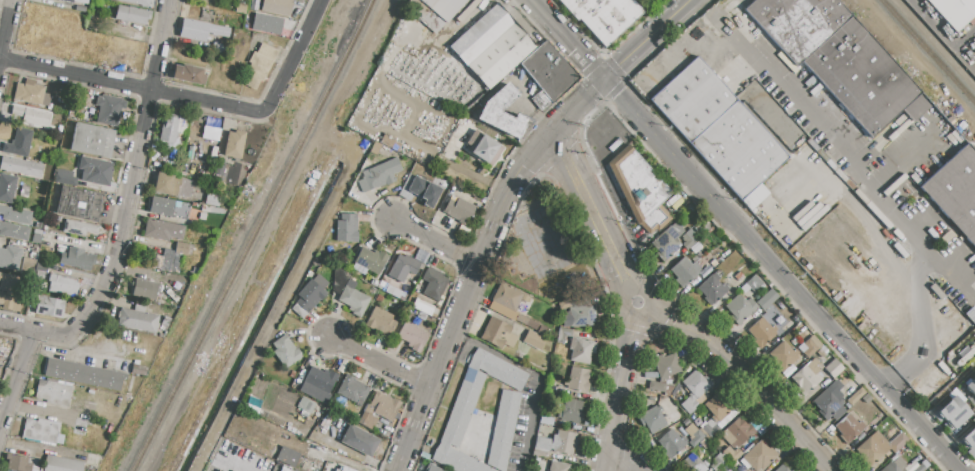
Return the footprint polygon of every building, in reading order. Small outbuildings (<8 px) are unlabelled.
[(260,12),(263,0),(293,0),(289,17),(260,12)] [(446,23),(420,0),(466,0),(446,23)] [(605,47),(562,0),(631,0),(643,13),(605,47)] [(743,10),(754,0),(837,0),(921,92),(918,95),(928,106),(911,122),(900,111),(871,137),(802,60),(795,67),(743,10)] [(955,33),(925,0),(974,0),(974,15),(955,33)] [(497,3),(537,46),(489,90),(449,47),(497,3)] [(76,5),(86,7),(85,13),(75,11),(76,5)] [(117,5),(151,11),(149,20),(146,19),(145,25),(128,22),(127,26),(116,23),(117,20),(114,19),(117,5)] [(254,13),(282,19),(278,37),(250,30),(254,13)] [(183,18),(210,24),(209,25),(230,29),(229,37),(208,33),(206,41),(179,36),(183,18)] [(546,40),(580,77),(552,103),(520,63),(546,40)] [(262,43),(278,52),(262,83),(259,81),(254,90),(243,85),(250,71),(247,70),(251,64),(248,62),(254,51),(256,53),(262,43)] [(698,56),(788,157),(760,182),(740,200),(649,99),(698,56)] [(174,64),(182,66),(183,64),(203,68),(202,73),(206,74),(204,85),(171,79),(174,64)] [(16,83),(24,85),(25,79),(36,81),(35,85),(45,87),(44,93),(51,94),(49,107),(12,100),(16,83)] [(476,119),(485,102),(507,83),(518,95),(500,112),(513,118),(515,113),(526,118),(516,139),(476,119)] [(102,94),(122,98),(122,100),(126,101),(124,109),(120,108),(117,127),(96,123),(100,107),(95,106),(97,96),(101,97),(102,94)] [(12,106),(52,114),(49,129),(22,123),(23,117),(10,115),(12,106)] [(164,112),(180,115),(175,143),(172,143),(171,145),(158,143),(164,112)] [(222,117),(201,112),(196,134),(216,139),(222,117)] [(75,123),(116,131),(110,159),(70,151),(75,123)] [(16,127),(32,131),(27,157),(2,153),(4,143),(11,144),(11,140),(14,140),(16,127)] [(475,129),(503,147),(490,168),(465,152),(469,146),(466,144),(475,129)] [(228,132),(234,133),(235,130),(246,132),(241,159),(223,155),(228,132)] [(966,143),(974,153),(974,248),(919,187),(966,143)] [(628,144),(671,193),(659,204),(672,219),(658,231),(656,229),(647,237),(636,224),(607,161),(628,144)] [(40,178),(0,170),(0,160),(1,155),(43,163),(40,178)] [(78,156),(113,163),(108,187),(77,180),(73,182),(64,181),(63,183),(55,182),(55,179),(57,169),(72,172),(76,167),(78,156)] [(362,172),(395,158),(401,171),(393,174),(396,181),(384,186),(383,183),(362,192),(357,181),(364,178),(362,172)] [(231,164),(229,175),(223,174),(223,176),(213,174),(215,161),(231,164)] [(157,172),(183,177),(183,179),(194,181),(191,199),(153,192),(157,172)] [(11,204),(0,201),(0,173),(16,176),(11,204)] [(416,175),(441,189),(430,210),(422,205),(424,202),(419,200),(420,198),(402,189),(410,174),(415,177),(416,175)] [(760,182),(769,193),(749,211),(740,200),(760,182)] [(61,186),(103,194),(97,222),(56,214),(61,186)] [(206,194),(220,197),(218,207),(205,204),(206,194)] [(152,196),(190,203),(187,220),(147,212),(149,201),(151,201),(152,196)] [(443,212),(450,198),(456,201),(458,197),(476,207),(469,220),(467,219),(466,221),(469,222),(467,227),(457,223),(459,220),(443,212)] [(29,225),(0,219),(0,205),(32,211),(29,225)] [(202,205),(226,210),(225,214),(210,211),(210,213),(201,211),(202,205)] [(199,212),(206,214),(204,221),(198,219),(199,212)] [(356,214),(356,232),(358,232),(358,241),(335,241),(335,221),(340,221),(340,214),(356,214)] [(65,219),(100,226),(98,234),(89,232),(88,237),(62,232),(65,219)] [(147,219),(185,226),(182,239),(169,236),(168,241),(143,237),(147,219)] [(28,241),(0,235),(0,222),(30,228),(28,241)] [(650,242),(670,226),(671,227),(676,222),(685,232),(681,236),(677,239),(681,245),(662,262),(656,254),(658,253),(650,242)] [(34,229),(42,231),(39,244),(32,243),(34,229)] [(681,236),(685,232),(689,229),(698,239),(686,250),(681,245),(684,242),(681,239),(683,238),(681,236)] [(176,242),(189,245),(188,247),(192,247),(190,257),(174,254),(176,242)] [(178,273),(179,243),(175,243),(175,250),(161,250),(161,272),(178,273)] [(17,271),(0,268),(0,249),(5,250),(5,245),(22,249),(17,271)] [(69,246),(84,249),(83,252),(96,255),(94,266),(91,265),(90,271),(58,265),(60,252),(68,253),(69,246)] [(354,263),(361,247),(372,253),(374,250),(378,252),(379,251),(388,255),(378,275),(354,263)] [(398,254),(403,257),(404,254),(421,264),(415,275),(408,272),(401,284),(386,276),(398,254)] [(684,256),(691,264),(693,261),(701,270),(681,288),(666,272),(684,256)] [(24,257),(36,260),(33,274),(21,272),(24,257)] [(449,281),(437,302),(422,294),(428,283),(422,279),(429,267),(444,275),(443,277),(449,281)] [(18,286),(0,282),(0,272),(20,276),(18,286)] [(697,288),(714,272),(720,278),(717,281),(722,285),(724,283),(729,288),(710,305),(703,298),(705,296),(697,288)] [(49,273),(81,280),(78,298),(48,293),(50,282),(48,282),(49,273)] [(326,294),(302,319),(291,308),(300,298),(296,294),(310,279),(312,280),(318,273),(328,283),(322,290),(326,294)] [(754,275),(764,284),(755,293),(745,284),(754,275)] [(135,278),(158,283),(157,291),(164,292),(162,301),(130,294),(132,284),(134,284),(135,278)] [(348,279),(357,283),(354,290),(370,298),(360,318),(351,314),(352,312),(348,309),(349,307),(337,301),(348,279)] [(501,282),(524,294),(515,311),(530,319),(526,327),(488,308),(501,282)] [(2,305),(0,304),(0,292),(5,293),(6,289),(15,292),(15,295),(23,297),(19,312),(2,308),(2,305)] [(764,311),(756,303),(771,289),(778,297),(764,311)] [(567,307),(571,306),(571,298),(590,292),(593,306),(594,321),(591,321),(591,326),(562,327),(561,311),(567,311),(567,307)] [(37,294),(66,300),(62,319),(33,313),(37,294)] [(725,307),(738,294),(745,301),(749,298),(758,306),(738,326),(730,318),(733,315),(725,307)] [(416,298),(434,307),(430,316),(412,307),(416,298)] [(120,307),(133,310),(135,302),(145,304),(144,312),(160,315),(156,334),(116,326),(120,307)] [(375,307),(393,316),(391,320),(397,323),(390,337),(373,329),(372,330),(365,326),(375,307)] [(410,315),(423,322),(420,329),(429,334),(420,353),(405,346),(407,343),(396,338),(404,321),(406,322),(410,315)] [(490,316),(512,327),(509,332),(518,337),(512,349),(503,344),(500,350),(479,339),(490,316)] [(748,330),(762,318),(771,327),(773,325),(777,329),(774,331),(776,333),(759,349),(754,343),(757,340),(748,330)] [(558,328),(573,330),(571,337),(565,336),(564,344),(556,342),(558,328)] [(529,330),(546,339),(539,352),(522,343),(529,330)] [(272,344),(285,335),(295,349),(297,348),(302,356),(287,366),(284,361),(281,364),(272,351),(276,349),(272,344)] [(797,348),(802,343),(803,344),(812,335),(821,344),(807,358),(797,348)] [(572,338),(597,343),(594,355),(590,354),(588,364),(570,361),(572,350),(570,350),(572,338)] [(769,353),(782,341),(793,351),(795,349),(799,353),(796,355),(797,356),(784,369),(769,353)] [(521,394),(505,470),(456,470),(446,466),(446,467),(431,460),(435,450),(440,443),(439,443),(440,440),(468,364),(469,365),(472,356),(478,348),(529,374),(519,392),(486,374),(487,373),(478,368),(476,371),(486,375),(459,448),(450,444),(448,447),(457,452),(458,451),(486,465),(502,390),(521,394)] [(680,372),(667,376),(668,380),(660,383),(652,358),(663,354),(664,357),(674,354),(680,372)] [(48,358),(123,373),(119,391),(44,377),(48,358)] [(791,378),(805,365),(806,366),(815,358),(823,367),(814,376),(819,381),(805,393),(791,378)] [(825,368),(835,359),(844,369),(834,378),(825,368)] [(133,364),(148,367),(146,376),(131,373),(133,364)] [(311,367),(323,373),(324,369),(337,375),(328,393),(304,382),(311,367)] [(572,367),(589,370),(587,381),(589,382),(587,392),(567,388),(572,367)] [(705,393),(695,401),(699,405),(689,415),(680,405),(689,397),(688,395),(691,393),(681,382),(695,369),(700,376),(703,374),(713,385),(705,393)] [(345,373),(355,378),(354,380),(370,388),(362,405),(336,393),(345,373)] [(964,386),(974,376),(974,398),(964,386)] [(33,399),(67,406),(71,385),(37,378),(33,399)] [(839,391),(843,396),(840,399),(844,403),(841,406),(846,411),(835,421),(831,417),(826,421),(810,403),(836,379),(843,387),(839,391)] [(648,390),(650,381),(666,384),(664,393),(648,390)] [(702,403),(708,397),(711,394),(713,396),(719,389),(739,411),(723,426),(717,420),(714,422),(710,417),(713,415),(702,403)] [(376,392),(382,395),(382,394),(391,399),(392,398),(401,402),(391,422),(372,413),(374,409),(369,406),(376,392)] [(708,397),(702,403),(699,405),(695,401),(705,393),(708,397)] [(933,415),(955,394),(971,412),(953,430),(952,428),(949,431),(943,424),(946,422),(942,419),(939,422),(933,415)] [(303,397),(315,404),(308,418),(300,414),(302,410),(297,407),(303,397)] [(557,419),(558,413),(561,414),(565,398),(583,402),(581,413),(584,414),(581,425),(557,419)] [(636,418),(655,406),(668,427),(654,436),(652,434),(650,435),(642,423),(640,424),(636,418)] [(364,413),(377,419),(372,430),(358,423),(364,413)] [(834,426),(848,413),(857,423),(861,420),(866,426),(847,444),(841,438),(843,435),(834,426)] [(541,416),(554,419),(552,426),(539,423),(541,416)] [(723,432),(740,417),(747,425),(749,423),(755,431),(746,439),(747,439),(737,448),(736,446),(734,448),(723,436),(725,434),(723,432)] [(25,419),(37,421),(38,419),(60,423),(56,444),(21,437),(25,419)] [(349,424),(381,439),(371,458),(340,443),(349,424)] [(710,438),(702,429),(707,424),(711,429),(716,424),(720,429),(710,438)] [(958,442),(974,426),(974,456),(973,458),(966,451),(969,448),(968,446),(964,449),(958,442)] [(657,440),(671,428),(680,438),(682,436),(688,442),(669,458),(666,455),(668,453),(657,440)] [(558,429),(577,434),(575,439),(579,440),(576,451),(573,451),(572,456),(551,451),(551,454),(533,450),(536,437),(552,440),(553,434),(556,435),(558,429)] [(692,448),(688,443),(694,437),(692,435),(698,429),(705,437),(692,448)] [(856,450),(876,431),(880,435),(886,430),(893,439),(888,444),(887,445),(890,449),(871,467),(856,450)] [(901,432),(908,441),(896,453),(888,444),(893,439),(901,432)] [(747,453),(761,441),(776,457),(762,469),(747,453)] [(732,463),(722,452),(728,446),(734,451),(737,448),(742,454),(732,463)] [(282,447),(300,454),(293,469),(276,461),(282,447)] [(707,469),(705,470),(687,470),(679,463),(691,452),(701,463),(704,460),(708,465),(705,467),(707,469)] [(714,470),(710,467),(715,462),(712,459),(719,453),(726,460),(714,470)] [(39,460),(38,470),(16,470),(6,469),(9,454),(39,460)] [(84,462),(82,470),(43,470),(46,455),(84,462)] [(907,466),(902,470),(880,470),(890,461),(892,462),(898,456),(907,466)] [(365,466),(363,470),(360,470),(350,467),(353,461),(365,466)] [(570,465),(568,470),(549,470),(551,461),(570,465)] [(782,462),(772,470),(790,470),(782,462)] [(731,468),(728,470),(726,470),(722,467),(726,463),(731,468)] [(926,469),(924,470),(913,470),(921,463),(926,469)]
